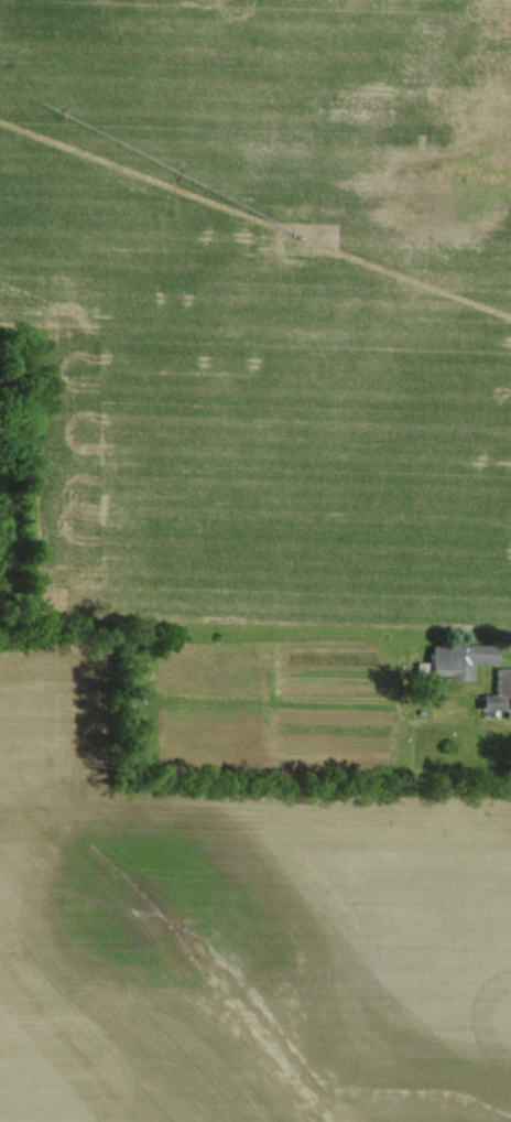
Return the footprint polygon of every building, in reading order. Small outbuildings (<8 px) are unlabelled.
[(426,644),(424,678),(467,679),(467,664),(488,664),(489,647),(426,644)] [(492,668),(492,695),(477,695),(476,710),(502,710),(502,719),(510,719),(510,669),(492,668)]
